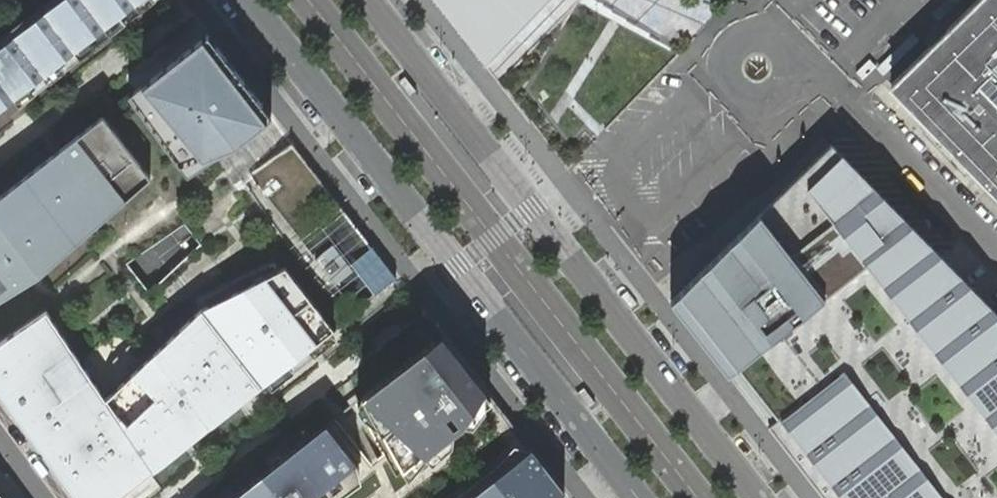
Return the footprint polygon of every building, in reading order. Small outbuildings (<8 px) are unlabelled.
[(137,0),(0,0),(0,107),(137,0)] [(457,0),(435,0),(487,66),(499,54),(457,0)] [(499,54),(551,0),(457,0),(499,54)] [(871,92),(996,222),(996,0),(963,0),(943,21),(871,92)] [(208,35),(0,197),(0,392),(78,497),(114,497),(398,276),(340,203),(318,175),(295,145),(218,48),(211,39),(208,35)] [(402,77),(396,82),(408,96),(414,92),(402,77)] [(827,139),(671,300),(826,497),(996,497),(996,312),(827,139)] [(442,333),(365,393),(374,416),(371,418),(383,453),(372,462),(349,433),(340,441),(326,423),(231,497),(555,497),(565,490),(525,438),(498,404),(463,359),(442,333)] [(581,388),(575,392),(586,407),(592,402),(581,388)] [(374,416),(365,393),(362,395),(371,418),(374,416)] [(336,416),(326,423),(340,441),(349,433),(336,416)]
